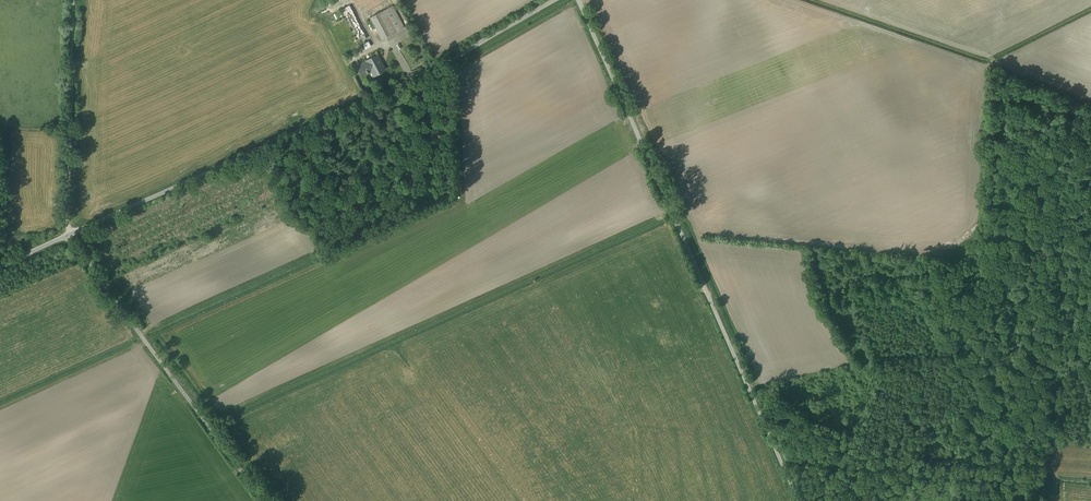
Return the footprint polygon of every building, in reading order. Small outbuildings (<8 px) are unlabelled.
[(364,51),(373,46),(352,6),(343,10),(364,51)] [(372,18),(384,41),(406,29),(393,6),(372,18)] [(379,56),(358,66),(362,76),(372,72),(375,79),(387,74),(379,56)]
